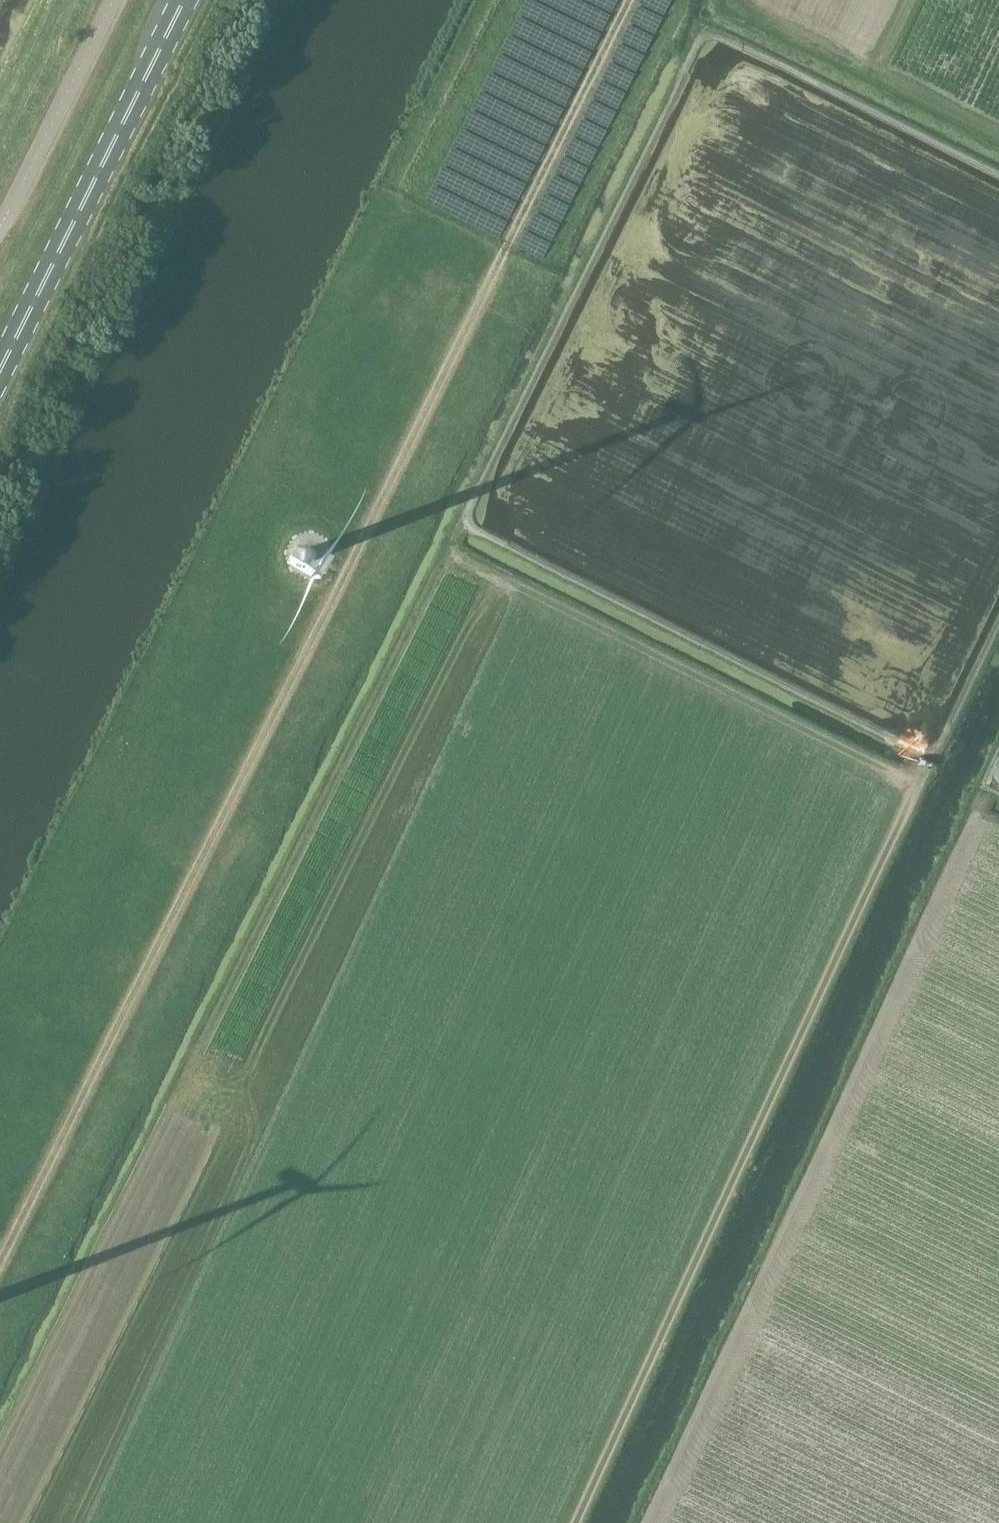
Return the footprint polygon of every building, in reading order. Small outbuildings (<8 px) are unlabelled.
[(307,547),(306,547),(305,547),(304,548),(303,548),(302,549),(301,549),(301,550),(300,550),(300,551),(299,552),(299,553),(299,554),(298,555),(298,556),(298,557),(299,557),(299,558),(299,559),(299,560),(300,560),(300,561),(301,562),(302,563),(303,563),(303,564),(304,564),(305,564),(306,564),(307,564),(308,564),(309,564),(310,564),(311,564),(311,563),(312,563),(313,562),(314,561),(314,560),(315,560),(315,559),(315,558),(315,557),(316,557),(316,556),(316,555),(315,554),(315,553),(315,552),(314,551),(314,550),(313,550),(313,549),(312,549),(311,548),(310,548),(309,547),(308,547),(307,547)]
